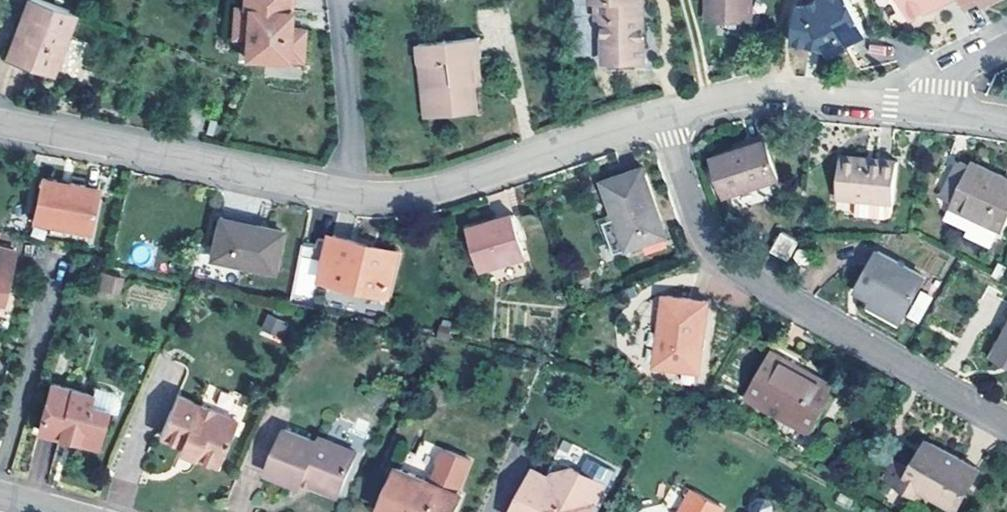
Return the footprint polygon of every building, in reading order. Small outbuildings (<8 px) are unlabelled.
[(75,12),(44,0),(28,0),(8,56),(53,72),(75,12)] [(246,5),(237,5),(235,36),(248,37),(247,56),(304,61),(307,29),(288,27),(289,17),(293,18),(294,0),(246,0),(246,5)] [(639,0),(596,0),(598,0),(599,17),(605,17),(605,62),(645,61),(644,16),(640,16),(639,0)] [(748,0),(707,0),(707,19),(747,20),(748,0)] [(866,34),(848,0),(817,0),(806,5),(805,6),(799,5),(792,43),(828,50),(830,55),(847,46),(846,45),(866,34)] [(909,20),(929,9),(927,5),(937,0),(899,0),(909,20)] [(944,2),(943,0),(937,0),(927,5),(929,9),(944,2)] [(964,8),(979,1),(980,0),(960,0),(964,8)] [(474,77),(472,54),(475,54),(481,53),(479,38),(420,43),(422,62),(431,61),(433,84),(429,85),(431,104),(477,99),(474,77)] [(433,84),(431,61),(422,62),(427,114),(478,110),(477,99),(431,104),(429,85),(433,84)] [(779,179),(766,140),(713,157),(726,195),(779,179)] [(892,212),(897,162),(840,157),(837,197),(857,199),(855,216),(885,219),(890,217),(892,212)] [(1006,222),(1006,178),(971,161),(969,165),(960,161),(949,185),(957,189),(953,200),(949,207),(1002,232),(1006,222)] [(666,235),(643,168),(604,181),(627,249),(666,235)] [(91,232),(99,189),(42,177),(33,221),(91,232)] [(953,200),(957,189),(949,185),(944,196),(953,200)] [(527,257),(514,214),(468,228),(481,271),(527,257)] [(273,272),(282,232),(220,217),(211,257),(273,272)] [(788,259),(799,240),(783,231),(773,250),(788,259)] [(387,296),(398,252),(332,236),(322,279),(387,296)] [(16,251),(0,247),(0,294),(3,284),(7,285),(16,251)] [(903,317),(925,277),(878,251),(856,290),(872,299),(903,317)] [(119,293),(123,278),(102,273),(98,287),(119,293)] [(639,293),(635,285),(626,289),(630,298),(639,293)] [(919,323),(933,298),(921,292),(908,316),(919,323)] [(699,370),(709,302),(667,296),(657,364),(699,370)] [(903,317),(872,299),(869,305),(900,322),(903,317)] [(282,340),(289,322),(267,313),(260,331),(282,340)] [(450,339),(453,327),(443,325),(440,337),(450,339)] [(837,388),(802,368),(807,359),(776,342),(747,395),(812,431),(837,388)] [(999,345),(993,356),(1006,363),(1006,350),(999,345)] [(97,447),(108,411),(117,414),(120,403),(119,397),(117,392),(112,390),(94,385),(91,395),(51,384),(38,431),(61,437),(63,429),(80,434),(77,441),(97,447)] [(217,467),(237,421),(178,396),(160,436),(181,445),(197,452),(194,457),(217,467)] [(77,441),(80,434),(63,429),(61,437),(77,441)] [(338,497),(357,453),(320,438),(318,443),(285,429),(266,473),(300,487),(304,478),(313,482),(311,486),(338,497)] [(928,455),(934,443),(928,440),(921,452),(928,455)] [(957,509),(980,469),(934,443),(928,455),(921,452),(911,468),(895,459),(885,476),(920,496),(924,490),(957,509)] [(194,457),(197,452),(181,445),(179,451),(194,457)] [(458,492),(472,460),(446,449),(445,451),(442,453),(439,461),(440,464),(433,481),(398,466),(379,511),(380,511),(455,511),(463,494),(458,492)] [(596,501),(584,495),(589,487),(584,472),(573,466),(553,472),(551,478),(534,469),(511,511),(590,511),(596,501)] [(596,501),(605,483),(584,472),(589,487),(584,495),(596,501)] [(724,506),(694,489),(680,511),(720,511),(724,506)]
